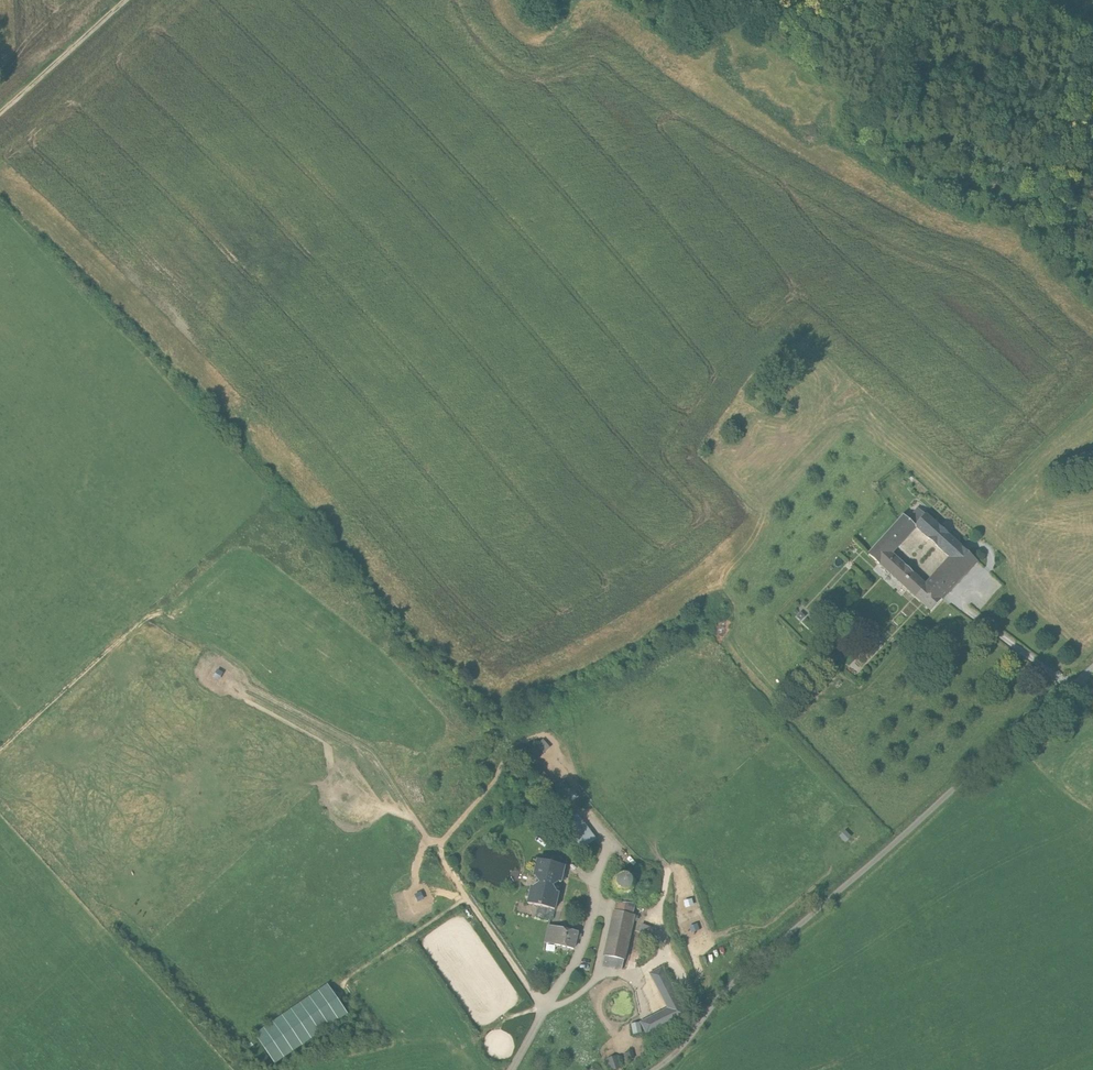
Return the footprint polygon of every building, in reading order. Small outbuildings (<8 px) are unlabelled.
[(918,528),(928,517),(916,506),(906,518),(918,528)] [(903,516),(866,556),(931,615),(979,563),(928,517),(918,528),(950,558),(925,585),(893,556),(917,529),(906,518),(903,516)] [(801,613),(797,618),(801,623),(806,618),(801,613)] [(545,740),(528,751),(534,760),(551,748),(545,740)] [(542,769),(551,778),(555,774),(563,782),(570,774),(547,752),(545,754),(550,760),(542,769)] [(533,761),(525,768),(537,783),(546,777),(533,761)] [(345,804),(351,802),(349,795),(343,796),(345,804)] [(498,800),(500,814),(509,813),(507,799),(498,800)] [(578,816),(563,827),(582,852),(597,842),(578,816)] [(565,865),(536,858),(532,875),(535,876),(538,882),(532,886),(530,885),(526,902),(555,909),(559,892),(556,891),(553,885),(559,880),(561,881),(565,865)] [(618,875),(615,878),(614,881),(613,887),(613,890),(616,893),(621,897),(625,898),(631,896),(635,893),(637,887),(637,881),(633,876),(632,875),(628,873),(622,874),(618,875)] [(615,913),(612,912),(603,957),(605,958),(603,967),(621,971),(623,962),(626,963),(635,917),(633,917),(635,907),(617,903),(615,913)] [(580,932),(548,924),(544,941),(574,948),(576,937),(579,938),(580,932)] [(668,1007),(631,1023),(636,1034),(646,1029),(647,1033),(684,1017),(662,965),(652,970),(668,1007)] [(327,986),(255,1036),(274,1063),(346,1013),(327,986)] [(608,1056),(609,1069),(614,1069),(621,1069),(620,1055),(608,1056)]
